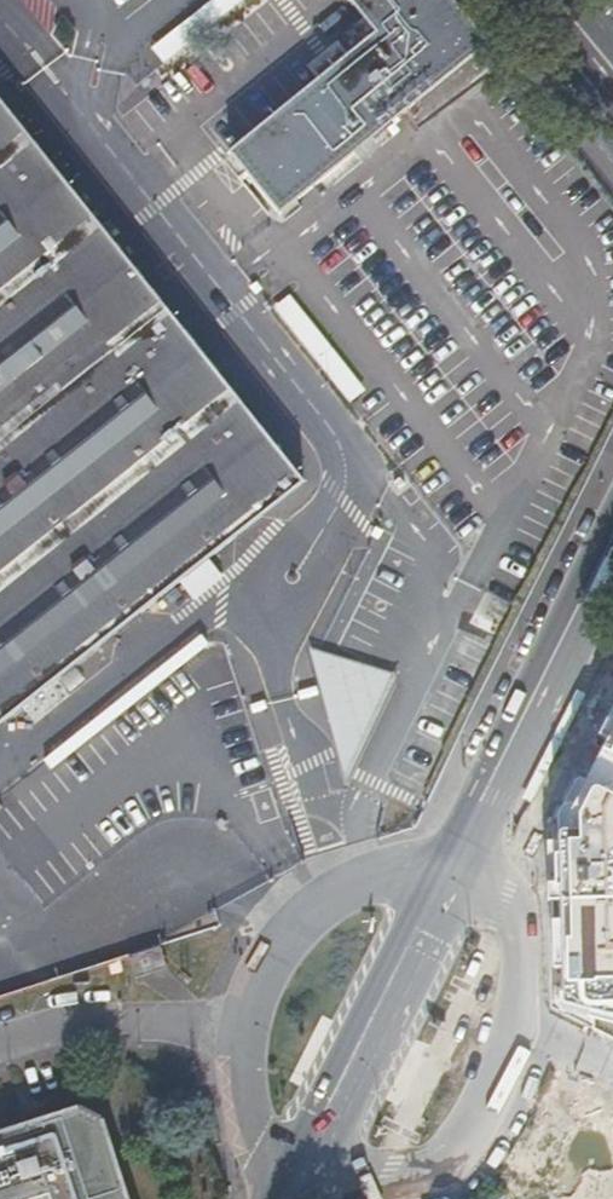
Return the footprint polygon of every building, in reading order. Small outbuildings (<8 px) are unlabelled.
[(488,43),(453,0),(351,0),(377,32),(230,152),(280,212),(476,54),(488,43)] [(305,487),(157,299),(0,100),(0,728),(305,487)] [(347,372),(287,296),(275,305),(335,381),(347,372)] [(329,700),(333,713),(348,769),(386,691),(373,685),(377,675),(379,676),(380,675),(338,662),(338,663),(340,663),(338,668),(318,659),(329,700)] [(558,835),(562,991),(571,991),(574,1004),(612,1016),(612,727),(558,835)] [(129,955),(136,978),(168,967),(161,945),(129,955)] [(104,1118),(80,1106),(0,1132),(0,1198),(32,1198),(48,1194),(50,1198),(130,1198),(104,1118)]
